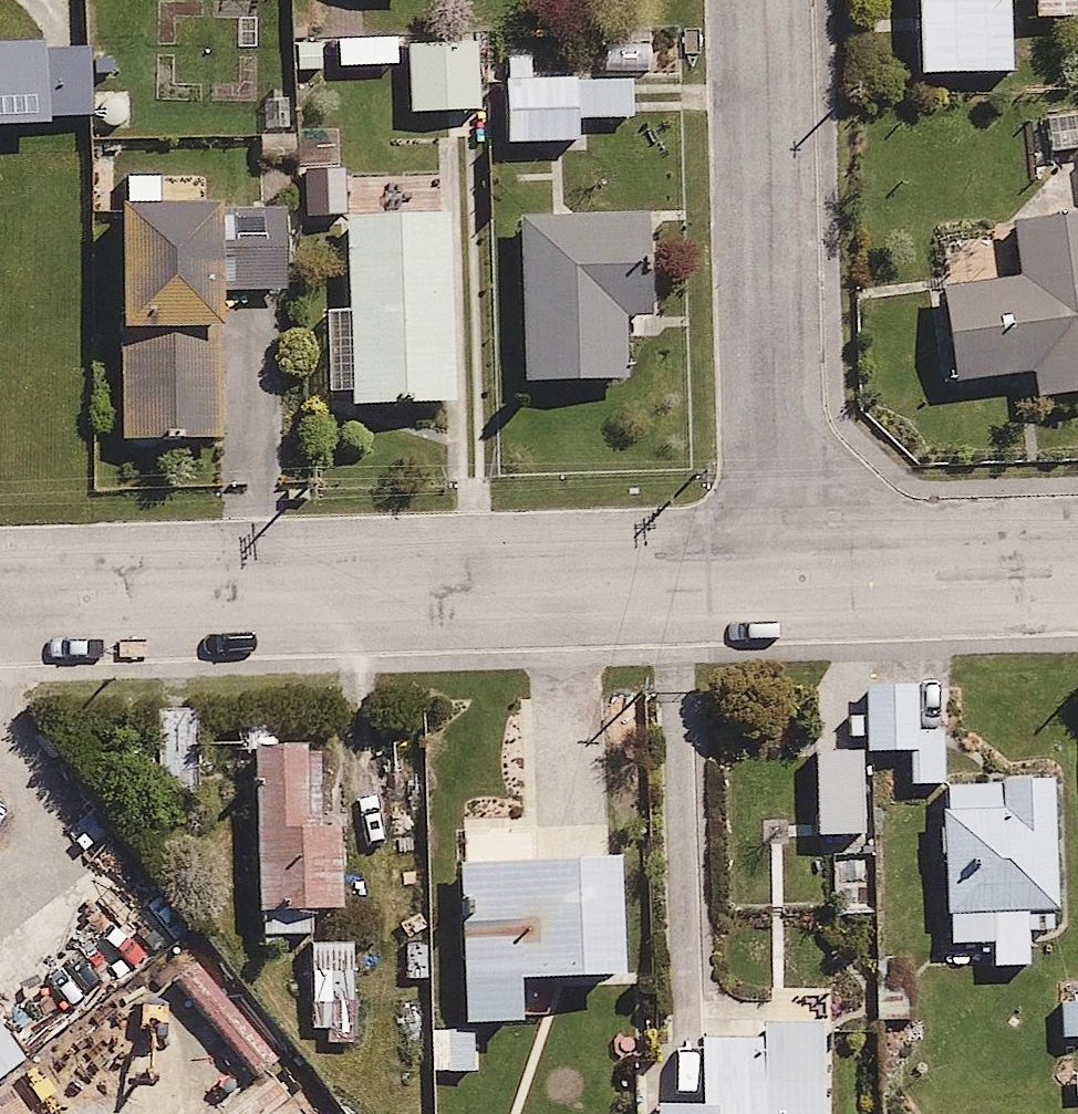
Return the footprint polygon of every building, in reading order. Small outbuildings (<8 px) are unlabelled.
[(910,76),(1012,74),(1011,0),(909,0),(910,76)] [(1032,21),(1073,21),(1073,0),(1032,0),(1032,21)] [(478,41),(407,43),(408,87),(400,88),(400,114),(480,113),(478,41)] [(532,56),(501,57),(504,145),(575,142),(575,119),(629,117),(628,81),(576,83),(575,73),(533,75),(532,56)] [(225,228),(217,228),(216,205),(162,207),(161,175),(123,176),(124,211),(112,212),(122,440),(224,436),(218,292),(282,289),(279,214),(258,215),(259,243),(226,244),(225,228)] [(447,213),(343,216),(345,307),(323,308),(325,394),(345,393),(346,404),(451,401),(447,213)] [(648,214),(518,217),(523,383),(626,380),(624,317),(651,316),(648,214)] [(937,241),(954,388),(1033,379),(1036,403),(1077,398),(1077,224),(937,241)] [(914,689),(864,690),(865,752),(908,751),(909,788),(941,787),(944,943),(985,942),(986,966),(1030,965),(1029,934),(1048,933),(1047,911),(1059,910),(1056,774),(1001,776),(1002,781),(943,783),(942,731),(915,732),(914,689)] [(158,744),(122,745),(124,785),(161,784),(161,797),(196,795),(193,712),(157,714),(158,744)] [(314,756),(276,758),(278,808),(254,809),(259,911),(343,907),(339,826),(317,827),(314,756)] [(621,976),(618,890),(627,890),(626,858),(607,859),(605,825),(514,829),(514,821),(466,823),(468,864),(455,865),(462,1028),(429,1030),(430,1073),(475,1071),(474,1049),(483,1048),(482,1025),(519,1023),(517,981),(621,976)] [(352,941),(311,942),(313,1027),(327,1027),(327,1043),(355,1042),(352,941)] [(0,1019),(0,1094),(37,1064),(0,1019)] [(650,1105),(650,1113),(827,1113),(825,1036),(700,1039),(701,1104),(650,1105)]
